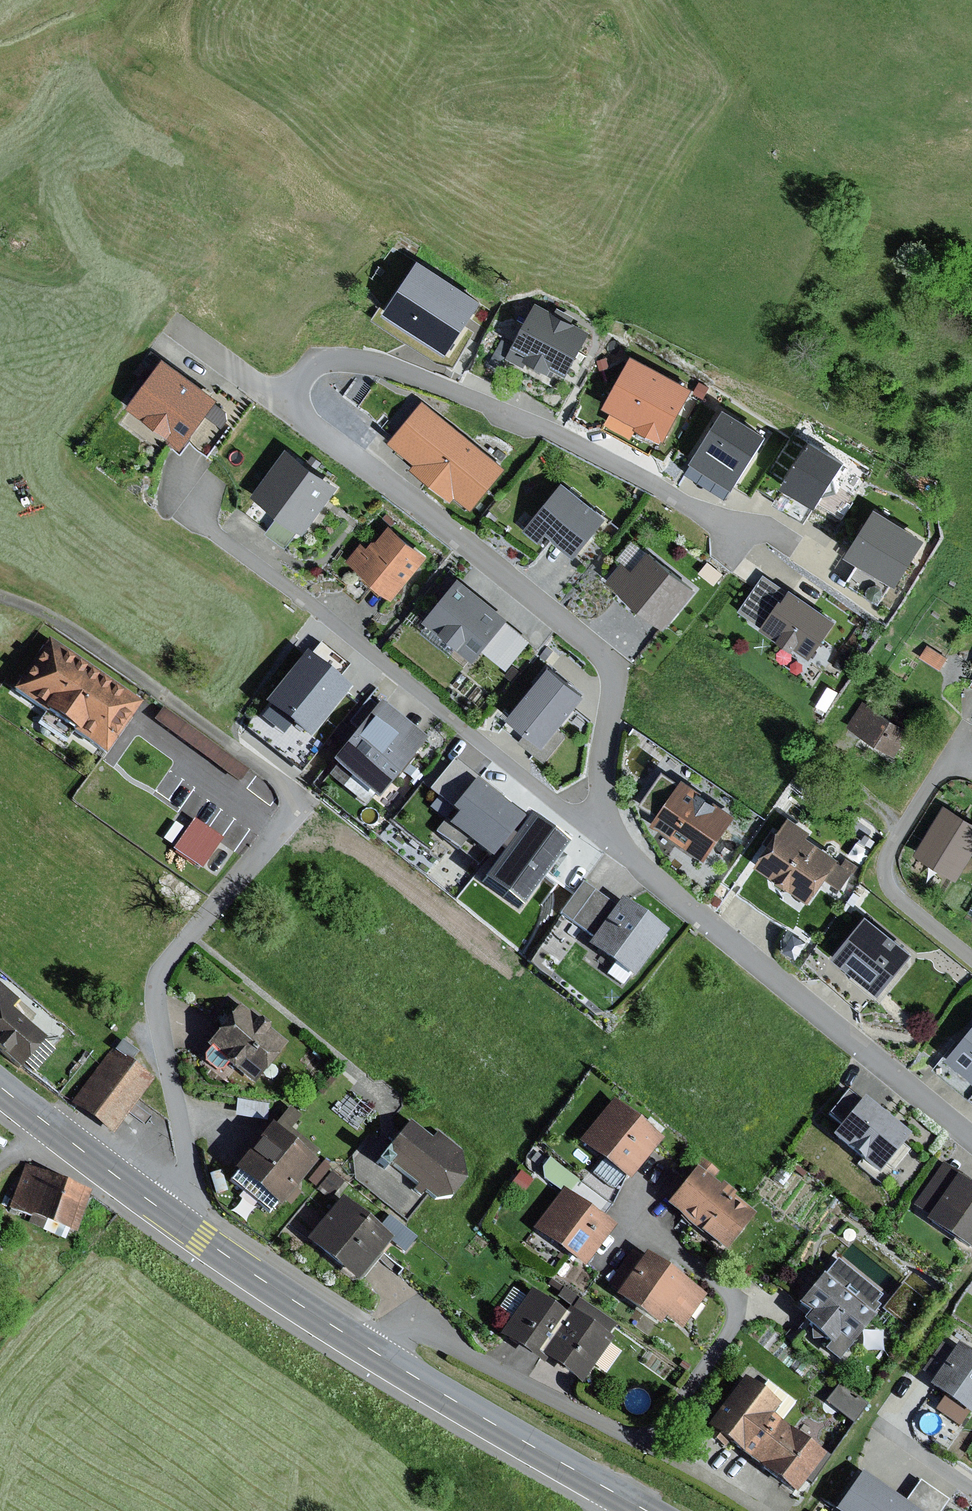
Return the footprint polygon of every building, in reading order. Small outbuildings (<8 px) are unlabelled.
[(452,374),(482,315),(393,270),(379,299),(399,309),(384,339),(452,374)] [(588,335),(533,306),(509,352),(524,359),(520,365),(545,378),(548,374),(563,382),(588,335)] [(222,395),(166,355),(131,404),(187,444),(222,395)] [(689,393),(628,360),(599,412),(613,419),(622,428),(628,429),(631,431),(629,435),(657,448),(658,445),(661,446),(689,393)] [(504,472),(420,404),(385,447),(411,468),(407,473),(448,506),(452,502),(468,515),(504,472)] [(762,441),(720,414),(685,470),(727,496),(762,441)] [(342,483),(290,444),(255,491),(307,530),(342,483)] [(776,496),(811,517),(842,466),(806,445),(776,496)] [(786,448),(775,470),(784,475),(796,452),(786,448)] [(603,523),(560,488),(520,538),(535,550),(542,541),(570,563),(603,523)] [(923,544),(871,513),(840,563),(853,571),(844,585),(877,605),(886,590),(892,594),(923,544)] [(433,553),(392,521),(380,536),(375,537),(370,544),(363,538),(347,559),(397,599),(433,553)] [(691,595),(644,555),(628,573),(620,566),(604,584),(660,631),(691,595)] [(512,616),(461,575),(429,615),(480,655),(489,643),(514,664),(534,639),(509,619),(512,616)] [(779,606),(787,595),(762,578),(736,614),(759,629),(777,604),(779,606)] [(835,626),(787,594),(787,595),(779,606),(777,604),(759,629),(757,633),(790,656),(791,654),(808,665),(835,626)] [(144,700),(50,635),(15,685),(108,751),(144,700)] [(314,652),(310,648),(267,700),(312,737),(355,685),(342,674),(351,663),(324,640),(314,652)] [(946,660),(926,647),(918,660),(938,672),(946,660)] [(553,663),(514,711),(503,725),(522,738),(548,759),(570,733),(561,725),(588,691),(553,663)] [(430,736),(383,698),(335,757),(381,795),(430,736)] [(909,734),(861,705),(845,731),(893,760),(909,734)] [(251,769),(165,706),(156,719),(241,781),(251,769)] [(528,813),(457,757),(433,787),(461,809),(452,820),(496,854),(528,813)] [(731,818),(657,765),(634,798),(646,820),(667,858),(679,841),(703,858),(731,818)] [(942,808),(911,858),(954,884),(971,855),(971,826),(942,808)] [(809,836),(786,821),(752,871),(806,908),(837,864),(805,842),(809,836)] [(827,884),(838,892),(850,875),(852,876),(857,869),(845,861),(841,867),(839,866),(827,884)] [(594,935),(590,942),(636,975),(667,932),(620,899),(614,908),(598,896),(581,884),(561,911),(594,935)] [(910,960),(862,921),(828,964),(875,1002),(910,960)] [(0,980),(0,1045),(23,1065),(49,1035),(15,1006),(21,999),(0,980)] [(242,1001),(209,1041),(213,1044),(206,1053),(206,1060),(218,1069),(224,1069),(231,1061),(256,1082),(290,1041),(242,1001)] [(959,1044),(956,1042),(934,1068),(952,1082),(971,1098),(971,1028),(959,1044)] [(124,1038),(116,1048),(132,1060),(140,1050),(124,1038)] [(116,1048),(114,1046),(73,1100),(115,1131),(156,1077),(132,1060),(116,1048)] [(913,1131),(867,1094),(863,1099),(850,1088),(829,1113),(842,1123),(834,1132),(880,1170),(913,1131)] [(666,1136),(617,1096),(583,1138),(632,1178),(666,1136)] [(267,1104),(238,1100),(236,1116),(265,1120),(267,1104)] [(277,1123),(274,1120),(237,1165),(240,1168),(231,1179),(271,1211),(279,1201),(283,1204),(306,1176),(317,1185),(333,1167),(290,1131),(304,1114),(292,1104),(277,1123)] [(434,1136),(413,1119),(401,1133),(396,1129),(390,1137),(394,1140),(379,1159),(389,1167),(393,1162),(419,1182),(414,1188),(423,1195),(427,1189),(437,1197),(454,1194),(469,1175),(463,1149),(439,1130),(434,1136)] [(720,1170),(703,1157),(668,1201),(729,1250),(759,1212),(737,1193),(739,1191),(725,1180),(722,1183),(715,1177),(720,1170)] [(945,1161),(916,1204),(930,1213),(927,1217),(971,1246),(971,1179),(945,1161)] [(94,1189),(27,1163),(11,1206),(78,1231),(94,1189)] [(533,1179),(521,1170),(510,1186),(521,1194),(533,1179)] [(227,1189),(222,1171),(210,1174),(215,1193),(227,1189)] [(587,1264),(617,1223),(564,1185),(534,1227),(587,1264)] [(396,1236),(345,1194),(310,1237),(361,1279),(370,1267),(396,1236)] [(684,1327),(708,1293),(649,1253),(645,1258),(632,1249),(609,1283),(619,1289),(617,1292),(663,1323),(668,1316),(684,1327)] [(886,1294),(839,1255),(802,1300),(812,1308),(806,1315),(836,1339),(830,1346),(842,1356),(885,1304),(880,1301),(886,1294)] [(541,1292),(534,1286),(502,1333),(545,1360),(549,1356),(542,1352),(571,1312),(568,1309),(571,1305),(574,1307),(580,1298),(551,1277),(541,1292)] [(929,1301),(904,1282),(884,1307),(908,1327),(929,1301)] [(574,1307),(571,1305),(568,1309),(571,1312),(542,1352),(549,1356),(583,1381),(616,1336),(612,1334),(618,1325),(580,1298),(574,1307)] [(942,1340),(923,1369),(934,1376),(930,1382),(947,1393),(937,1408),(961,1424),(970,1411),(971,1412),(971,1349),(960,1341),(955,1349),(942,1340)] [(783,1401),(747,1373),(709,1423),(797,1490),(829,1452),(776,1412),(783,1401)] [(841,1381),(827,1400),(856,1421),(870,1402),(841,1381)] [(922,1478),(908,1499),(864,1469),(838,1506),(845,1510),(942,1510),(951,1498),(922,1478)]
